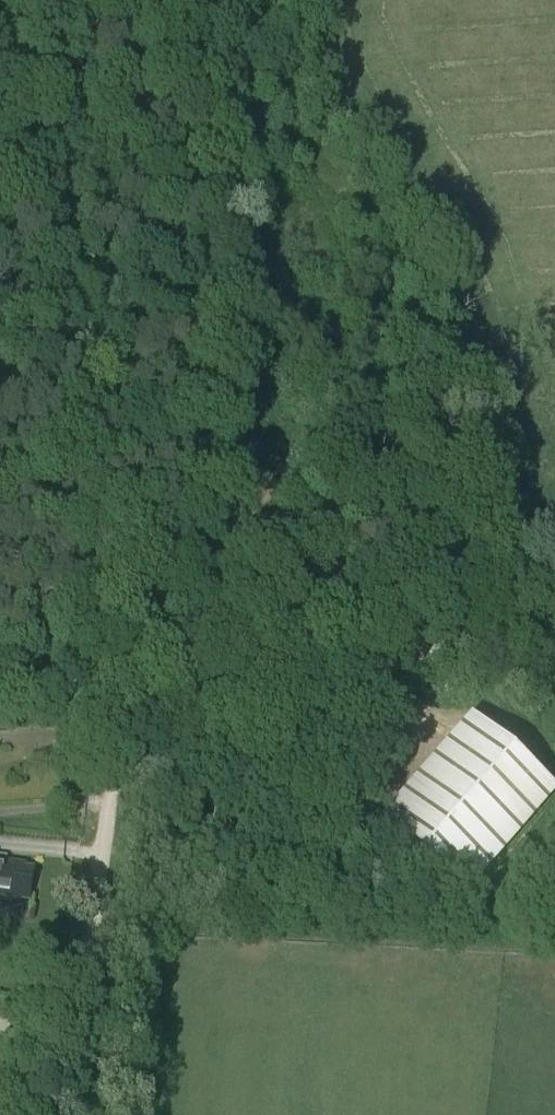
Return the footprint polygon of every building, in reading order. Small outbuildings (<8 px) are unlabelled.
[(468,899),(554,798),(554,792),(471,719),(381,822),(468,899)] [(20,868),(0,865),(0,892),(28,896),(32,875),(20,873),(20,868)]
